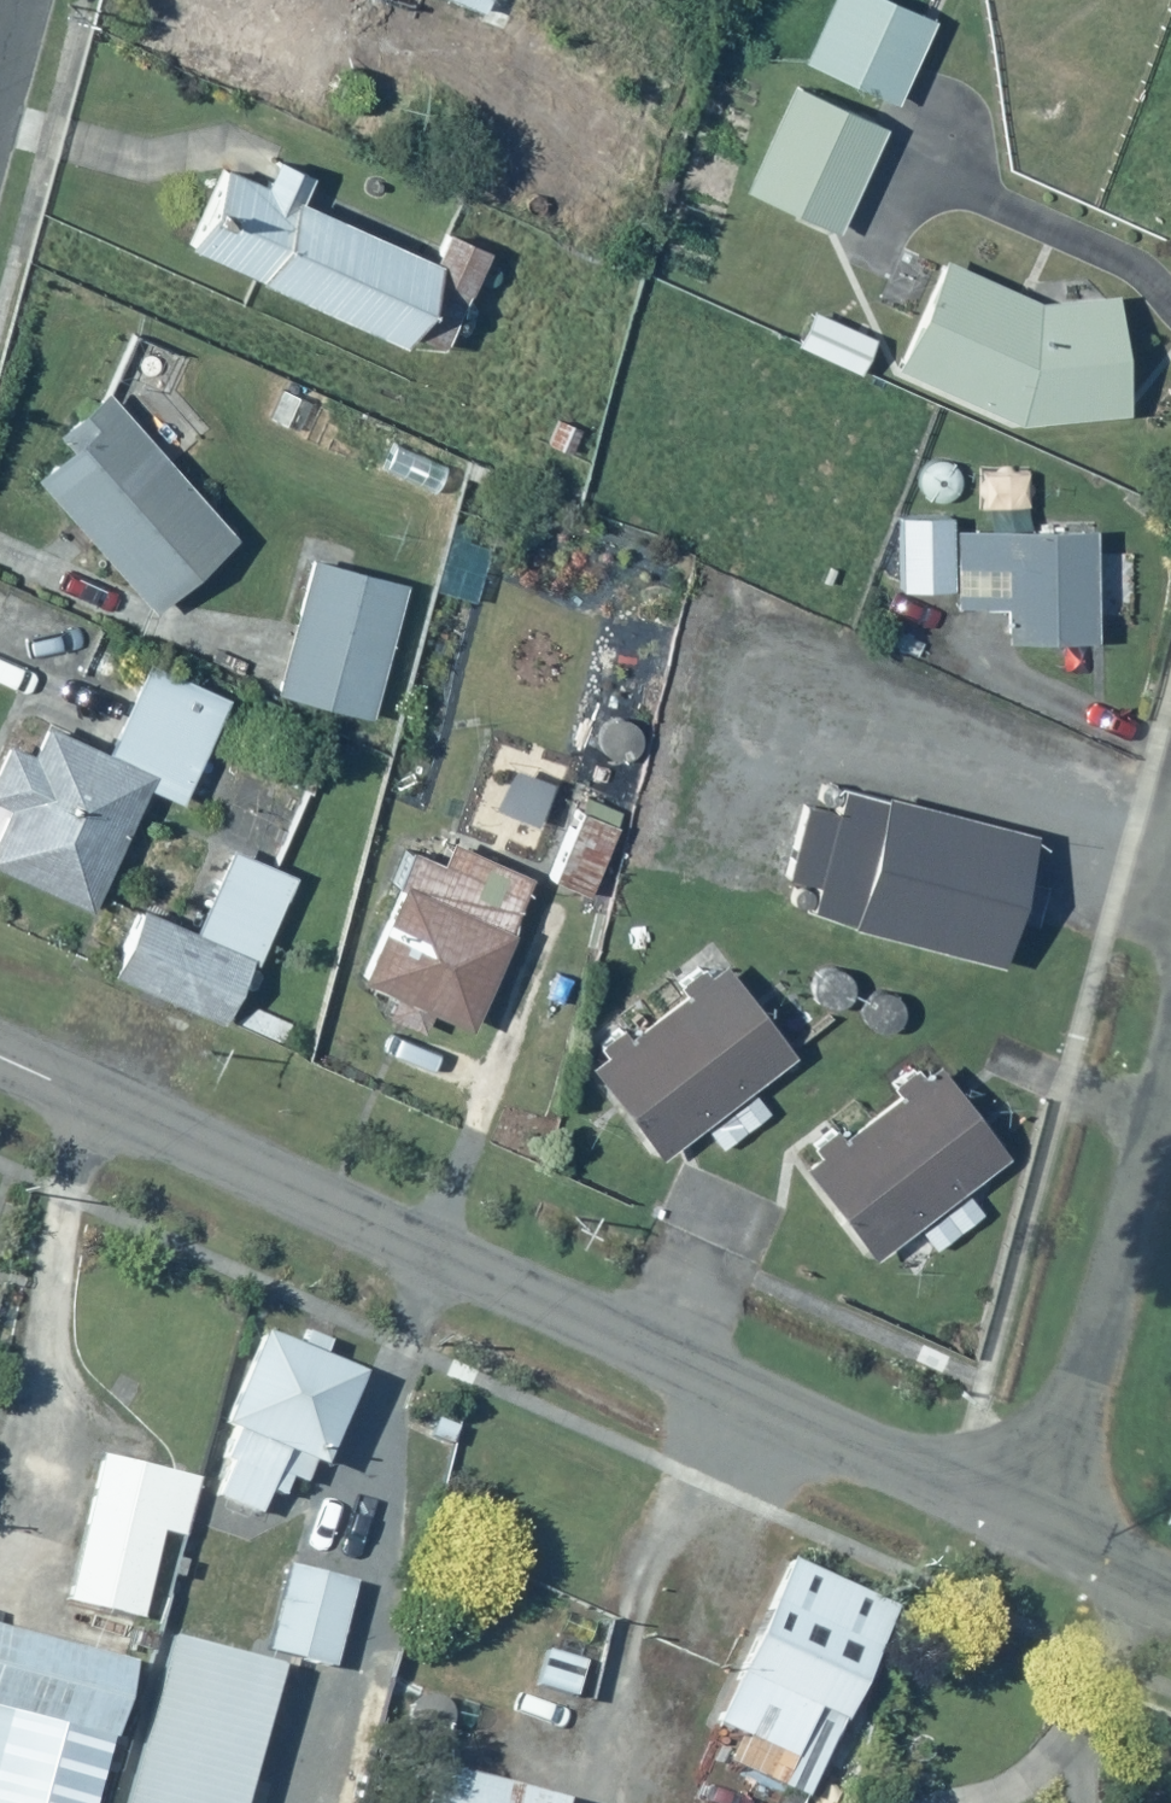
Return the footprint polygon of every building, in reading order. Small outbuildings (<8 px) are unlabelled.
[(488,0),(442,0),(482,15),(488,0)] [(516,0),(490,0),(480,23),(505,34),(520,2),(516,0)] [(802,56),(895,99),(932,20),(889,0),(828,0),(802,56)] [(789,83),(743,184),(836,227),(882,125),(789,83)] [(219,171),(184,253),(254,282),(252,287),(396,351),(402,338),(439,353),(484,254),(443,235),(438,245),(429,263),(298,206),(311,178),(278,164),(274,162),(262,188),(219,171)] [(948,253),(895,364),(1014,419),(1127,410),(1117,289),(1031,296),(948,253)] [(813,303),(796,339),(862,369),(879,333),(813,303)] [(82,429),(35,471),(155,607),(237,535),(107,388),(72,418),(82,429)] [(582,431),(558,421),(546,449),(570,459),(582,431)] [(949,512),(893,512),(895,590),(950,590),(949,512)] [(1095,522),(958,524),(959,608),(1011,607),(1011,637),(1097,636),(1095,522)] [(403,582),(306,560),(276,689),(373,712),(403,582)] [(142,664),(102,747),(24,710),(0,760),(0,869),(90,913),(151,787),(180,801),(230,697),(146,656),(142,664)] [(139,905),(109,969),(219,1022),(251,954),(259,958),(298,875),(277,865),(311,794),(223,753),(204,793),(230,806),(213,844),(221,848),(184,926),(139,905)] [(814,884),(807,909),(995,960),(1006,921),(1037,930),(1049,884),(1025,877),(1037,834),(842,781),(830,828),(796,818),(781,875),(814,884)] [(619,822),(584,807),(550,880),(585,896),(619,822)] [(534,874),(425,828),(362,976),(391,988),(379,1016),(421,1033),(429,1014),(468,1031),(534,874)] [(606,1046),(590,1060),(664,1153),(700,1124),(722,1152),(775,1109),(756,1084),(797,1050),(723,958),(703,974),(697,966),(680,979),(688,989),(630,1036),(623,1027),(603,1042),(606,1046)] [(822,1150),(803,1164),(870,1255),(914,1223),(934,1251),(985,1213),(964,1183),(1005,1153),(938,1061),(921,1073),(914,1064),(893,1079),(902,1091),(843,1134),(836,1124),(815,1139),(822,1150)] [(360,1366),(258,1323),(219,1415),(237,1423),(210,1485),(264,1508),(289,1448),(320,1461),(360,1366)] [(203,1467),(105,1445),(70,1603),(147,1620),(165,1539),(186,1544),(203,1467)] [(899,1603),(792,1552),(713,1714),(743,1729),(730,1756),(807,1793),(899,1603)] [(356,1574),(288,1558),(266,1648),(333,1664),(356,1574)] [(0,1628),(0,1802),(96,1802),(131,1659),(0,1628)] [(281,1659),(167,1629),(122,1802),(244,1802),(281,1659)] [(587,1655),(546,1643),(534,1683),(575,1696),(587,1655)] [(425,1757),(414,1802),(560,1802),(563,1792),(425,1757)]
